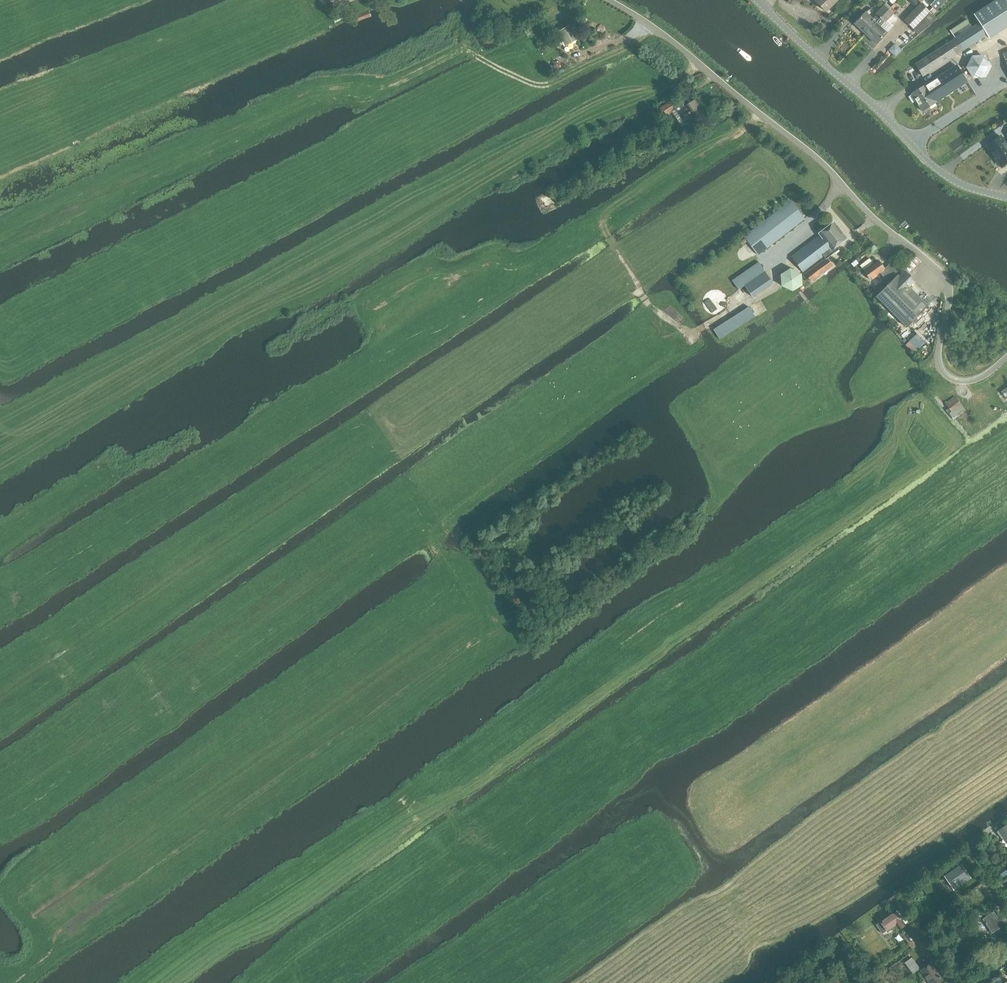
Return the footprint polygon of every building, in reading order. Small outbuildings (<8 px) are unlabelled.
[(837,0),(817,0),(815,1),(826,11),(837,0)] [(974,15),(979,23),(972,28),(967,20),(950,31),(955,39),(924,59),(921,54),(912,60),(922,77),(987,35),(989,39),(1006,27),(1006,0),(996,0),(974,15)] [(930,12),(933,15),(948,0),(924,0),(921,4),(930,12)] [(904,21),(913,29),(930,12),(921,4),(904,21)] [(866,34),(888,10),(884,6),(876,15),(872,20),(865,13),(856,24),(866,34)] [(888,10),(866,34),(876,44),(886,33),(879,26),(883,22),(884,23),(892,14),(888,10)] [(889,19),(893,23),(899,17),(894,13),(889,19)] [(568,28),(560,32),(566,44),(574,40),(568,28)] [(896,42),(889,47),(895,55),(902,49),(896,42)] [(989,64),(988,61),(988,59),(987,57),(985,56),(982,54),(978,53),(975,53),(973,54),(971,55),(969,57),(968,59),(967,60),(967,63),(967,65),(967,67),(969,70),(971,72),(973,73),(974,74),(977,75),(979,75),(981,74),(983,73),(985,72),(986,70),(988,68),(988,66),(989,64)] [(925,85),(911,94),(922,111),(936,102),(936,101),(967,81),(957,65),(926,86),(925,85)] [(691,103),(688,98),(687,97),(673,107),(670,101),(656,110),(661,118),(671,111),(682,127),(702,113),(694,101),(691,103)] [(1006,147),(1006,142),(1005,143),(1000,136),(987,145),(994,156),(1006,147)] [(994,156),(1001,166),(1006,162),(1006,147),(994,156)] [(757,255),(805,219),(791,200),(744,237),(757,255)] [(827,258),(839,249),(836,246),(846,238),(833,222),(818,234),(819,235),(791,257),(802,272),(819,259),(823,256),(825,258),(805,273),(811,281),(833,265),(827,258)] [(869,258),(859,265),(863,271),(873,263),(869,258)] [(901,269),(900,267),(893,260),(884,268),(878,260),(863,271),(870,280),(880,273),(883,276),(887,274),(890,278),(896,274),(901,269)] [(752,297),(773,283),(758,262),(732,280),(738,289),(744,285),(752,297)] [(790,268),(780,274),(781,286),(792,291),(802,285),(801,273),(790,268)] [(915,280),(908,274),(905,271),(899,277),(897,275),(876,296),(906,327),(928,305),(909,287),(915,280)] [(726,304),(726,301),(725,299),(723,296),(721,294),(719,293),(717,293),(715,292),(712,293),(710,293),(707,295),(705,297),(704,299),(703,301),(703,304),(704,308),(704,310),(706,312),(709,314),(712,315),(714,315),(716,315),(719,314),(722,312),(724,310),(725,309),(726,304)] [(720,339),(755,317),(748,307),(713,329),(720,339)] [(907,340),(918,350),(928,338),(917,328),(907,340)] [(954,419),(954,418),(966,410),(955,396),(945,403),(951,411),(949,413),(954,419)] [(997,832),(1002,838),(1003,837),(1006,842),(1006,825),(997,832)] [(953,889),(971,878),(961,864),(944,875),(953,889)] [(893,910),(901,905),(895,896),(887,901),(893,910)] [(880,922),(876,924),(882,933),(886,930),(887,931),(896,925),(899,929),(906,924),(896,910),(880,921),(880,922)] [(997,917),(993,911),(982,919),(992,933),(1006,924),(1000,915),(997,917)] [(913,955),(905,960),(912,972),(920,967),(913,955)] [(943,979),(932,962),(920,970),(929,982),(937,982),(943,979)]
